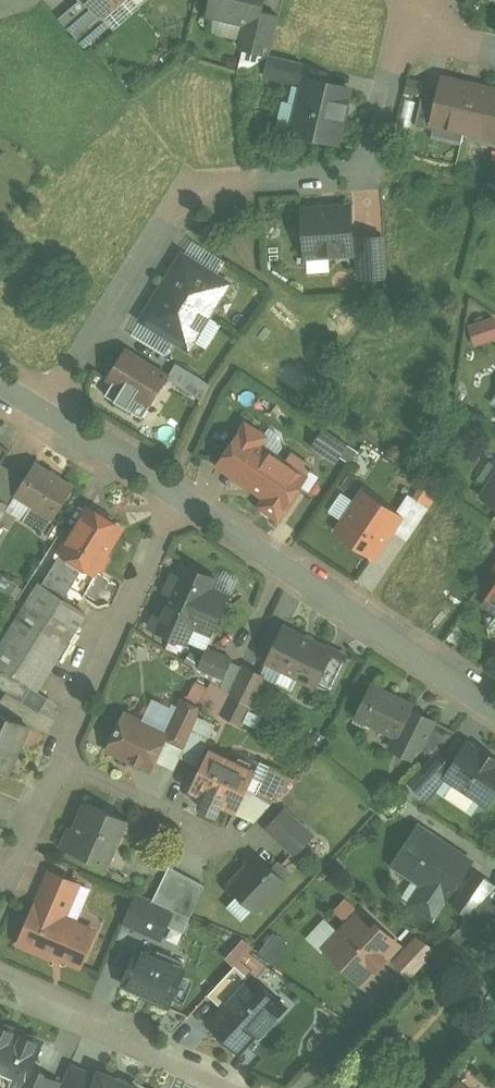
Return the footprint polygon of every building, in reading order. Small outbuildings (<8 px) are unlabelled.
[(103,15),(121,0),(90,0),(103,15)] [(210,13),(250,23),(259,25),(262,12),(265,0),(213,0),(210,13)] [(262,12),(259,25),(250,23),(244,48),(272,55),(281,16),(262,12)] [(304,63),(272,55),(267,76),(299,83),(304,63)] [(352,88),(307,78),(294,132),(339,142),(352,88)] [(476,85),(445,78),(440,97),(436,117),(437,117),(450,120),(448,126),(466,130),(476,85)] [(476,85),(466,130),(484,134),(485,128),(494,131),(494,90),(476,85)] [(424,93),(417,125),(434,129),(437,117),(436,117),(440,97),(424,93)] [(352,208),(305,212),(308,254),(355,251),(352,208)] [(386,237),(364,238),(360,243),(363,277),(389,276),(386,237)] [(209,322),(210,322),(230,289),(180,260),(160,293),(209,322)] [(138,326),(189,356),(209,322),(160,293),(158,292),(138,326)] [(472,324),(480,345),(494,340),(494,317),(472,324)] [(170,376),(127,349),(109,378),(152,405),(169,378),(170,376)] [(197,375),(178,363),(170,376),(169,378),(187,389),(197,375)] [(212,384),(197,375),(187,389),(204,400),(212,384)] [(266,437),(248,425),(226,457),(242,468),(237,475),(269,497),(264,505),(281,516),(307,477),(306,476),(311,469),(314,471),(315,469),(313,467),(313,466),(296,454),(293,459),(291,458),(287,463),(260,445),(266,437)] [(325,429),(312,447),(325,455),(337,437),(325,429)] [(3,465),(12,450),(0,443),(0,469),(3,465)] [(75,488),(36,464),(26,479),(18,493),(19,494),(35,504),(25,521),(41,531),(40,533),(43,535),(53,519),(55,520),(75,488)] [(3,465),(0,469),(0,498),(11,505),(19,494),(18,493),(26,479),(3,465)] [(483,496),(494,505),(494,479),(483,496)] [(337,531),(375,557),(403,514),(364,489),(337,531)] [(11,505),(0,498),(0,523),(11,505)] [(123,528),(91,508),(58,560),(79,573),(81,569),(86,572),(91,568),(97,572),(110,552),(108,551),(123,528)] [(58,560),(43,585),(64,598),(79,573),(58,560)] [(218,579),(186,565),(181,578),(175,575),(168,591),(174,594),(171,600),(218,621),(229,596),(213,590),(218,579)] [(0,574),(0,589),(18,600),(25,590),(0,574)] [(0,652),(0,687),(9,692),(24,702),(33,687),(39,691),(40,690),(87,616),(88,614),(64,598),(43,585),(42,586),(0,652)] [(218,621),(171,600),(163,618),(157,616),(152,627),(188,642),(195,625),(213,633),(218,621)] [(330,648),(287,627),(269,662),(313,684),(316,678),(330,649),(330,648)] [(330,649),(316,678),(333,687),(349,656),(330,647),(330,648),(330,649)] [(234,660),(208,648),(200,667),(226,679),(234,660)] [(247,666),(233,693),(253,707),(259,696),(250,692),(260,672),(247,666)] [(416,706),(373,684),(357,715),(399,736),(400,737),(414,710),(416,706)] [(39,691),(33,687),(24,702),(41,713),(50,698),(39,691)] [(253,707),(233,693),(222,715),(244,725),(253,707)] [(203,709),(184,699),(167,733),(169,734),(168,735),(188,745),(200,716),(200,717),(203,709)] [(414,710),(400,737),(399,736),(393,748),(413,758),(419,746),(422,748),(427,738),(429,739),(438,722),(414,710)] [(0,714),(0,771),(9,774),(30,727),(0,714)] [(167,733),(127,714),(121,727),(120,727),(118,731),(119,731),(110,749),(152,769),(168,735),(169,734),(167,733)] [(438,722),(429,739),(427,738),(422,748),(435,755),(438,752),(457,732),(438,722)] [(470,744),(454,767),(448,776),(449,777),(489,804),(494,796),(494,758),(484,751),(483,753),(470,744)] [(239,764),(212,750),(194,789),(208,796),(203,807),(219,815),(224,804),(238,811),(260,766),(242,759),(239,764)] [(435,755),(412,781),(430,797),(449,777),(448,776),(454,767),(438,752),(435,755)] [(281,771),(258,795),(274,803),(296,779),(281,771)] [(131,820),(90,803),(78,831),(71,828),(63,848),(111,868),(111,867),(107,865),(126,820),(131,821),(131,820)] [(315,835),(288,809),(270,828),(297,854),(315,835)] [(444,842),(421,827),(396,864),(426,884),(413,903),(435,918),(470,865),(441,846),(444,842)] [(274,869),(262,857),(246,874),(244,872),(231,885),(259,911),(294,874),(281,861),(274,869)] [(208,885),(171,866),(155,901),(175,910),(192,917),(208,885)] [(80,884),(52,872),(38,906),(59,915),(61,910),(68,913),(80,884)] [(485,903),(468,888),(457,904),(473,915),(485,903)] [(155,901),(138,894),(135,900),(148,906),(146,910),(171,921),(175,910),(155,901)] [(469,920),(483,933),(494,920),(494,897),(493,894),(473,915),(469,920)] [(148,906),(135,900),(126,922),(163,938),(171,921),(146,910),(148,906)] [(59,915),(38,906),(31,922),(30,921),(20,943),(53,957),(57,950),(64,953),(63,957),(83,966),(91,947),(90,947),(97,931),(59,915)] [(375,930),(359,916),(328,949),(364,983),(401,944),(380,925),(375,930)] [(277,964),(291,945),(275,933),(261,952),(277,964)] [(440,950),(418,935),(394,961),(413,979),(440,950)] [(258,979),(271,961),(244,941),(230,959),(258,979)] [(177,958),(161,951),(158,958),(140,950),(126,984),(152,996),(151,999),(170,1007),(186,970),(174,965),(177,958)] [(237,966),(211,995),(226,1010),(243,992),(244,993),(254,982),(237,966)] [(244,993),(243,992),(226,1010),(213,1024),(242,1050),(255,1036),(260,1035),(274,1021),(244,993)] [(0,1026),(0,1080),(19,1087),(22,1087),(31,1069),(41,1044),(0,1026)] [(61,1087),(95,1087),(99,1078),(71,1067),(63,1085),(61,1087)] [(42,1076),(43,1074),(31,1069),(22,1087),(61,1087),(63,1085),(42,1076)] [(101,1074),(99,1078),(95,1087),(134,1087),(101,1074)]
